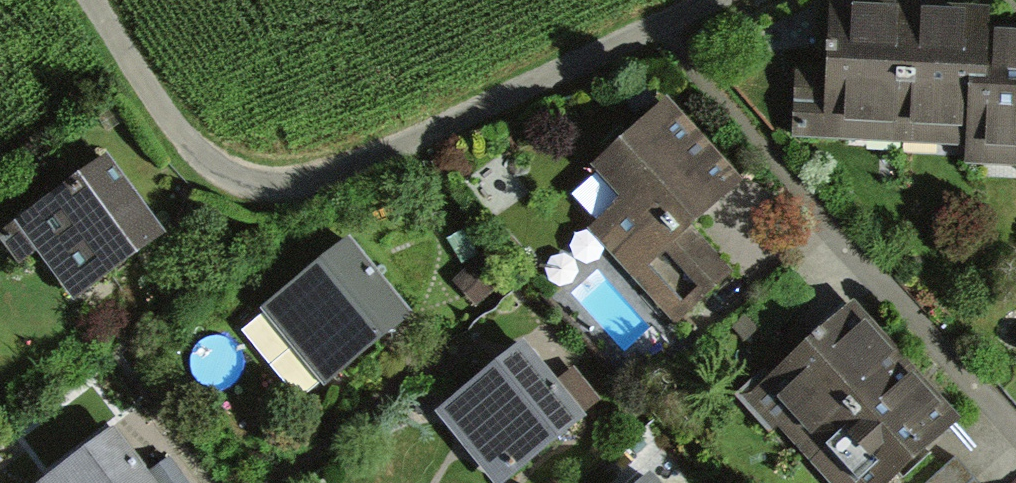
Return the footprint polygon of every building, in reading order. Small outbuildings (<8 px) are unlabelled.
[(971,6),(829,0),(827,73),(795,72),(793,141),(965,148),(971,6)] [(992,33),(994,6),(971,6),(965,148),(964,168),(1015,170),(1015,34),(992,33)] [(688,227),(742,180),(667,94),(591,160),(620,193),(587,221),(673,319),(727,272),(688,227)] [(151,232),(95,158),(11,222),(68,295),(151,232)] [(349,235),(257,310),(320,386),(412,311),(349,235)] [(473,254),(448,280),(479,309),(504,283),(473,254)] [(805,452),(905,359),(851,302),(800,349),(793,342),(739,393),(771,426),(776,422),(805,452)] [(434,413),(492,482),(506,482),(589,414),(524,338),(434,413)] [(834,482),(886,482),(959,415),(905,359),(805,452),(834,482)] [(114,426),(38,482),(185,482),(167,459),(149,472),(114,426)] [(955,457),(926,482),(978,482),(955,457)] [(621,482),(645,482),(633,471),(621,482)]
